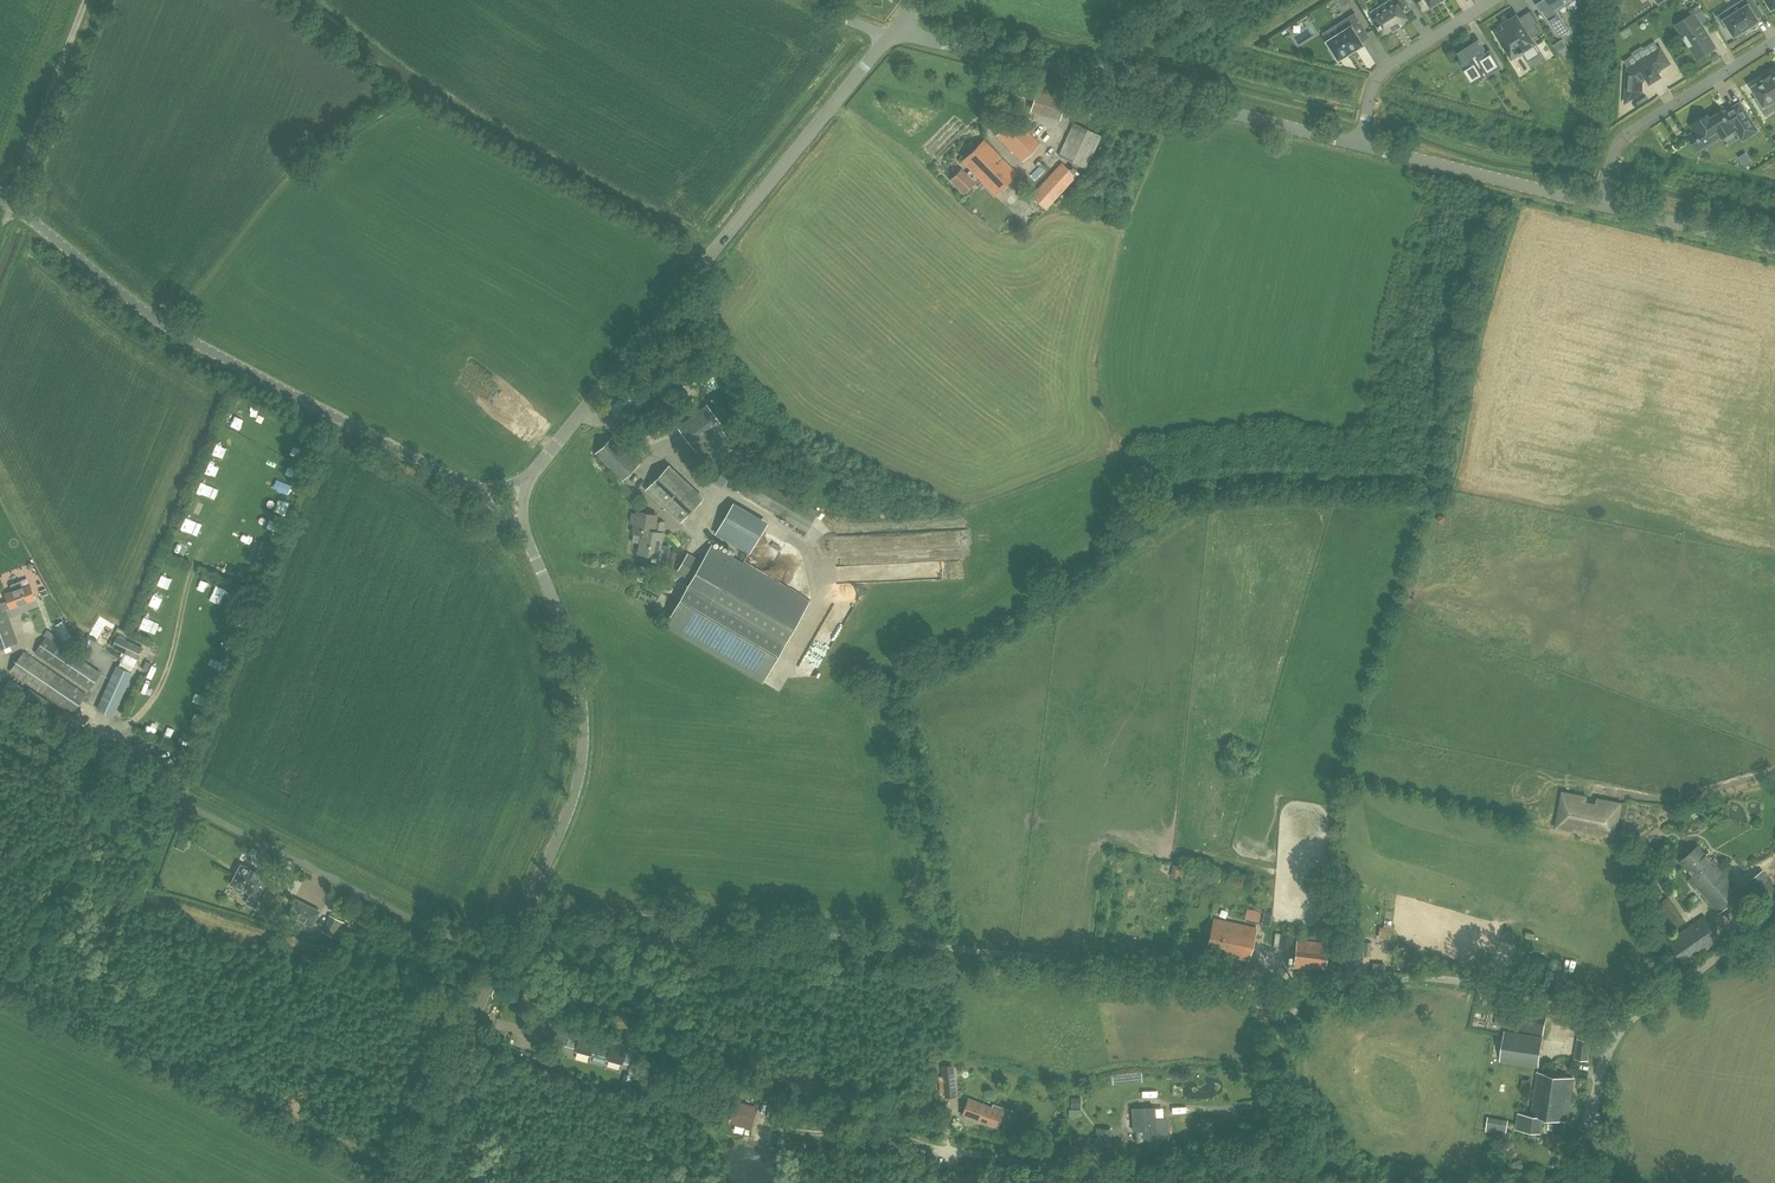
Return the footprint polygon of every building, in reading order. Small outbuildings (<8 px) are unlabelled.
[(1402,8),(1408,4),(1406,0),(1396,0),(1398,3),(1375,18),(1380,25),(1379,26),(1381,29),(1382,28),(1385,33),(1392,28),(1394,31),(1403,25),(1401,22),(1403,21),(1403,22),(1410,18),(1406,12),(1405,13),(1402,8)] [(1545,9),(1542,11),(1559,37),(1570,30),(1557,9),(1570,0),(1543,0),(1540,2),(1545,9)] [(1735,35),(1744,30),(1745,30),(1745,29),(1749,26),(1749,27),(1750,26),(1759,20),(1753,10),(1759,6),(1755,0),(1742,0),(1740,2),(1744,8),(1725,19),(1735,35)] [(1698,15),(1703,12),(1699,5),(1694,8),(1698,15)] [(1338,24),(1343,32),(1328,41),(1333,48),(1330,50),(1335,59),(1338,57),(1340,59),(1349,54),(1355,50),(1364,44),(1360,38),(1368,33),(1355,13),(1338,24)] [(1715,47),(1698,20),(1694,14),(1688,18),(1677,25),(1683,34),(1685,33),(1687,33),(1695,46),(1694,47),(1692,48),(1698,57),(1700,56),(1700,57),(1715,47)] [(1522,54),(1523,53),(1525,52),(1524,50),(1534,44),(1535,43),(1531,38),(1541,32),(1536,24),(1526,30),(1518,18),(1517,16),(1509,21),(1509,20),(1509,21),(1505,24),(1505,23),(1504,23),(1505,24),(1504,24),(1507,28),(1498,34),(1513,57),(1520,52),(1522,54)] [(1567,46),(1563,39),(1553,45),(1558,52),(1567,46)] [(1482,46),(1479,40),(1461,51),(1465,57),(1459,61),(1473,83),(1479,79),(1488,73),(1489,74),(1492,73),(1492,72),(1500,67),(1490,51),(1490,50),(1486,53),(1483,50),(1484,49),(1482,46)] [(1651,82),(1661,76),(1657,70),(1669,63),(1660,48),(1647,56),(1646,54),(1637,59),(1639,62),(1628,68),(1626,101),(1641,92),(1642,80),(1647,76),(1651,82)] [(1774,100),(1774,99),(1774,72),(1772,74),(1763,79),(1763,80),(1752,87),(1758,97),(1764,106),(1766,106),(1765,105),(1774,100)] [(1031,109),(1061,117),(1069,88),(1039,80),(1031,109)] [(1011,95),(1028,99),(1030,89),(1013,84),(1011,95)] [(1066,107),(1091,113),(1095,96),(1070,90),(1066,107)] [(1722,134),(1723,136),(1736,128),(1743,139),(1757,130),(1740,103),(1725,113),(1723,111),(1710,119),(1708,115),(1692,125),(1699,137),(1698,138),(1699,141),(1701,140),(1704,145),(1722,134)] [(1023,161),(1041,144),(1009,111),(999,121),(1006,128),(998,136),(1023,161)] [(1059,155),(1086,168),(1102,135),(1075,123),(1059,155)] [(985,140),(964,161),(972,169),(979,176),(978,176),(996,194),(1017,173),(985,140)] [(1073,167),(1070,170),(1062,163),(1032,196),(1046,209),(1076,176),(1080,173),(1073,167)] [(974,180),(978,176),(979,176),(972,169),(967,174),(962,169),(951,180),(965,193),(976,182),(974,180)] [(696,450),(725,427),(707,405),(678,428),(696,450)] [(738,449),(722,429),(696,450),(711,470),(738,449)] [(623,480),(640,464),(613,437),(596,454),(623,480)] [(706,497),(671,463),(646,489),(681,522),(706,497)] [(740,475),(726,466),(716,482),(730,491),(740,475)] [(807,532),(819,511),(797,499),(752,473),(749,479),(744,488),(741,493),(807,532)] [(631,523),(636,524),(634,533),(643,534),(662,538),(663,532),(665,522),(657,520),(658,515),(638,511),(638,514),(633,513),(631,523)] [(750,553),(763,530),(731,511),(717,534),(750,553)] [(662,538),(643,534),(639,553),(659,557),(662,538)] [(681,599),(667,627),(763,683),(810,602),(712,545),(702,563),(688,555),(677,573),(691,581),(681,599)] [(2,648),(18,642),(6,610),(36,599),(31,585),(6,594),(7,595),(1,597),(2,601),(0,602),(0,654),(4,652),(2,648)] [(63,621),(56,625),(64,640),(71,636),(63,621)] [(79,629),(75,635),(81,639),(85,633),(79,629)] [(47,636),(46,636),(36,652),(91,689),(102,673),(47,636)] [(143,647),(118,636),(113,647),(139,658),(143,647)] [(10,672),(73,714),(87,694),(24,652),(10,672)] [(147,660),(144,666),(150,669),(153,663),(147,660)] [(97,710),(114,717),(133,673),(117,666),(97,710)] [(30,688),(23,697),(48,713),(54,703),(30,688)] [(1600,798),(1599,801),(1588,799),(1589,796),(1565,792),(1559,826),(1617,837),(1624,802),(1600,798)] [(180,839),(178,843),(176,848),(182,851),(188,840),(181,837),(180,839)] [(1697,886),(1720,913),(1745,892),(1715,858),(1713,861),(1699,845),(1691,852),(1689,849),(1686,849),(1680,853),(1680,857),(1682,860),(1681,861),(1694,876),(1689,880),(1695,887),(1697,886)] [(236,875),(232,883),(236,884),(235,887),(235,889),(241,892),(242,891),(244,888),(251,892),(246,903),(257,908),(266,889),(262,887),(267,878),(257,873),(258,872),(252,868),(251,870),(249,869),(250,868),(241,863),(235,874),(236,875)] [(1764,870),(1750,879),(1767,905),(1774,900),(1774,886),(1764,870)] [(1220,883),(1221,874),(1210,872),(1208,880),(1220,883)] [(1645,879),(1649,892),(1650,895),(1656,891),(1655,888),(1659,886),(1655,876),(1645,879)] [(1660,891),(1651,897),(1655,903),(1664,896),(1660,891)] [(1659,902),(1677,927),(1686,921),(1668,896),(1659,902)] [(296,900),(289,915),(311,926),(319,911),(296,900)] [(1244,921),(1259,924),(1262,911),(1247,908),(1244,921)] [(332,916),(328,924),(341,931),(345,922),(332,916)] [(1686,964),(1722,940),(1705,916),(1670,940),(1686,964)] [(1255,927),(1246,925),(1214,918),(1207,951),(1249,960),(1256,928),(1255,927)] [(1380,927),(1379,937),(1389,938),(1390,928),(1384,927),(1380,927)] [(1279,934),(1277,946),(1292,948),(1294,936),(1279,934)] [(1329,944),(1298,940),(1294,967),(1326,971),(1329,944)] [(1337,941),(1337,957),(1338,958),(1363,958),(1364,941),(1337,941)] [(1548,959),(1519,952),(1517,964),(1497,958),(1494,969),(1532,981),(1542,983),(1548,959)] [(1394,954),(1394,968),(1405,968),(1406,954),(1394,954)] [(1520,1003),(1517,1018),(1498,1014),(1495,1024),(1544,1034),(1549,1010),(1520,1003)] [(555,1032),(558,1033),(556,1042),(577,1048),(577,1051),(593,1055),(593,1053),(607,1057),(606,1059),(620,1063),(620,1061),(632,1064),(636,1048),(625,1045),(625,1044),(611,1040),(611,1041),(598,1037),(598,1036),(582,1032),(582,1033),(557,1025),(555,1032)] [(1539,1066),(1543,1037),(1505,1032),(1501,1061),(1539,1066)] [(1592,1040),(1577,1038),(1574,1058),(1589,1061),(1592,1040)] [(944,1094),(953,1094),(951,1063),(942,1064),(944,1094)] [(1535,1097),(1571,1103),(1574,1077),(1538,1072),(1535,1097)] [(622,1081),(620,1088),(631,1091),(633,1084),(622,1081)] [(755,1089),(743,1086),(740,1095),(752,1098),(755,1089)] [(999,1125),(1000,1122),(1003,1123),(1009,1109),(995,1104),(993,1107),(970,1097),(963,1114),(991,1125),(992,1123),(999,1125)] [(1568,1121),(1571,1103),(1535,1097),(1532,1116),(1519,1114),(1517,1129),(1540,1132),(1542,1117),(1568,1121)] [(1072,1098),(1072,1108),(1081,1108),(1081,1098),(1072,1098)] [(751,1127),(756,1107),(737,1102),(732,1121),(751,1127)] [(951,1110),(942,1108),(940,1118),(948,1120),(951,1110)] [(1166,1119),(1161,1119),(1156,1120),(1155,1108),(1134,1109),(1135,1129),(1145,1128),(1146,1142),(1157,1142),(1157,1140),(1167,1139),(1166,1119)] [(836,1115),(836,1124),(845,1124),(845,1115),(836,1115)] [(1489,1117),(1487,1132),(1507,1135),(1509,1120),(1489,1117)] [(1113,1128),(1097,1127),(1095,1145),(1111,1147),(1113,1128)]
